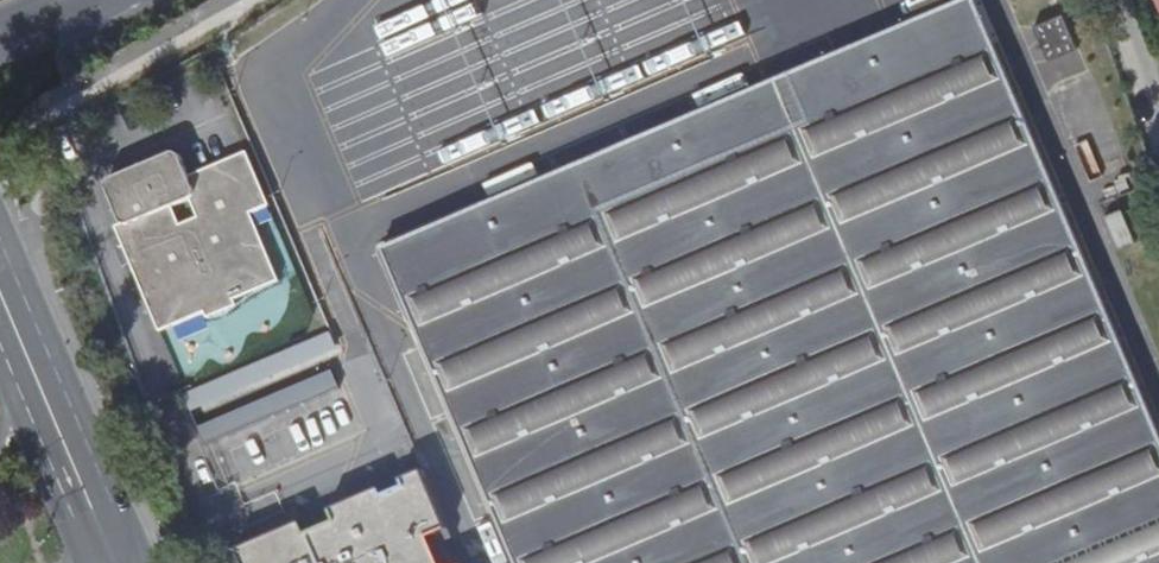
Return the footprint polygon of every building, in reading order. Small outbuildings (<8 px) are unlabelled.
[(978,4),(385,255),(514,562),(1158,562),(1158,433),(978,4)] [(1049,52),(1077,42),(1067,13),(1039,23),(1049,52)] [(251,214),(270,207),(247,154),(189,176),(181,155),(175,152),(110,178),(106,182),(105,184),(120,221),(123,225),(128,225),(134,239),(121,244),(157,331),(202,313),(205,319),(235,307),(233,301),(278,283),(251,214)] [(331,334),(184,396),(191,413),(338,351),(331,334)] [(332,371),(198,428),(206,446),(339,389),(332,371)] [(444,547),(454,543),(425,474),(361,500),(345,507),(279,535),(265,540),(232,553),(236,562),(451,562),(444,547)]
